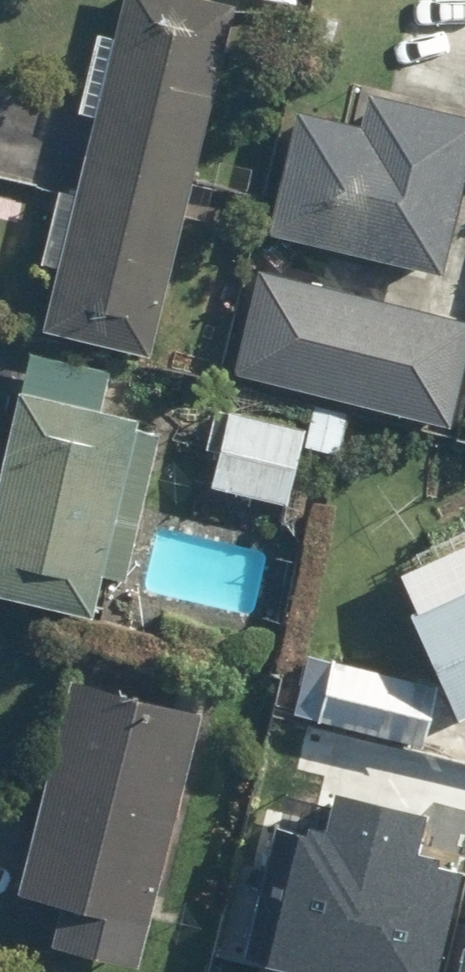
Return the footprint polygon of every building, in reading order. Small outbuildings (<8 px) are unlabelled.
[(168,0),(113,0),(24,334),(131,363),(223,15),(168,0)] [(284,108),(252,239),(427,282),(464,127),(464,123),(354,96),(348,124),(284,108)] [(459,321),(244,270),(218,379),(433,430),(459,321)] [(156,429),(10,392),(0,433),(0,602),(78,622),(89,576),(118,583),(156,429)] [(296,427),(210,413),(197,491),(283,505),(296,427)] [(432,722),(464,708),(464,543),(374,580),(418,688),(432,722)] [(418,688),(311,655),(293,713),(401,746),(418,688)] [(101,971),(114,971),(182,719),(49,684),(0,869),(0,899),(36,909),(24,951),(101,971)] [(231,944),(346,971),(431,971),(463,847),(403,830),(413,793),(279,758),(231,944)] [(463,847),(431,971),(464,971),(464,847),(463,847)]
